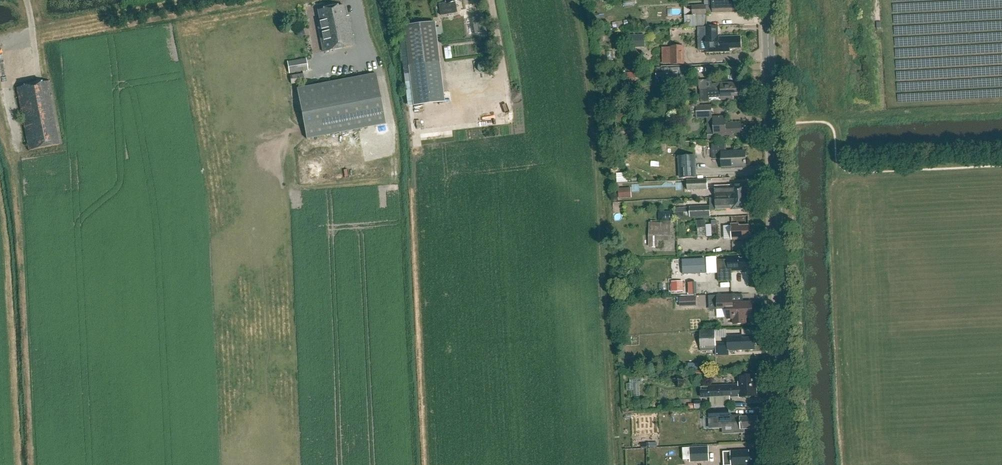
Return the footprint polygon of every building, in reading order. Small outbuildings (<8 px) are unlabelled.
[(446,3),(438,5),(441,16),(456,13),(454,2),(460,1),(460,0),(445,0),(446,3)] [(685,27),(707,26),(706,14),(738,12),(738,0),(713,0),(713,5),(692,6),(692,16),(685,16),(685,27)] [(346,16),(344,6),(318,11),(320,21),(318,21),(319,26),(318,27),(323,52),(354,46),(349,16),(346,16)] [(486,31),(483,15),(472,17),(475,34),(486,31)] [(645,20),(640,24),(644,29),(649,25),(645,20)] [(444,102),(439,62),(434,22),(404,26),(413,105),(444,102)] [(718,37),(718,27),(706,28),(706,37),(708,37),(708,53),(730,52),(729,49),(741,49),(740,39),(737,39),(737,36),(718,37)] [(641,35),(630,36),(631,48),(642,47),(641,35)] [(672,64),(682,64),(682,48),(672,48),(672,64)] [(290,74),(308,70),(306,58),(295,60),(295,61),(288,62),(290,74)] [(689,84),(687,67),(670,68),(671,78),(679,77),(680,85),(689,84)] [(669,80),(668,68),(655,69),(656,78),(662,77),(662,81),(669,80)] [(292,84),(305,82),(303,73),(290,76),(292,84)] [(307,139),(386,124),(376,74),(297,89),(307,139)] [(28,151),(62,144),(50,81),(16,88),(28,151)] [(733,85),(733,83),(721,83),(721,84),(712,84),(712,89),(700,89),(701,102),(710,102),(710,98),(721,97),(721,100),(734,100),(734,96),(743,96),(743,84),(733,85)] [(712,107),(696,107),(696,116),(712,115),(712,107)] [(733,138),(733,134),(744,134),(744,125),(740,125),(740,122),(725,123),(724,116),(713,117),(713,135),(724,135),(724,138),(733,138)] [(726,152),(726,145),(712,145),(713,160),(722,159),(722,168),(746,167),(746,151),(726,152)] [(680,178),(695,177),(695,156),(680,157),(680,178)] [(617,172),(617,181),(627,181),(627,172),(617,172)] [(687,191),(707,190),(707,179),(686,180),(687,191)] [(718,198),(748,197),(747,185),(731,185),(731,187),(718,187),(718,198)] [(748,197),(718,198),(719,202),(720,209),(732,209),(732,210),(748,210),(748,197)] [(709,206),(690,207),(690,218),(710,217),(709,206)] [(669,241),(670,221),(663,221),(663,223),(649,222),(648,247),(658,247),(658,241),(669,241)] [(739,226),(739,224),(732,225),(732,240),(749,239),(749,226),(739,226)] [(739,259),(739,256),(727,257),(728,260),(718,261),(719,282),(733,282),(732,271),(747,271),(747,268),(750,267),(750,259),(739,259)] [(705,259),(683,260),(683,274),(706,273),(705,259)] [(709,281),(701,281),(701,294),(710,294),(709,281)] [(682,283),(673,284),(673,292),(683,291),(682,283)] [(732,304),(732,296),(709,297),(710,310),(727,309),(727,319),(733,319),(734,325),(746,324),(746,318),(752,318),(752,303),(732,304)] [(696,297),(680,298),(680,307),(696,307),(696,297)] [(700,346),(700,350),(716,350),(716,330),(701,330),(698,330),(698,332),(699,340),(699,346),(700,346)] [(727,336),(727,352),(754,350),(754,338),(742,338),(742,335),(727,336)] [(709,389),(700,390),(701,398),(740,396),(740,398),(757,397),(756,376),(739,377),(739,385),(709,387),(709,389)] [(728,417),(728,410),(714,410),(714,418),(715,424),(735,423),(735,433),(743,432),(743,430),(758,429),(757,417),(741,418),(741,416),(728,417)] [(690,462),(709,462),(708,446),(689,447),(690,462)] [(748,451),(731,452),(731,464),(756,464),(756,463),(760,463),(759,453),(748,453),(748,451)]
